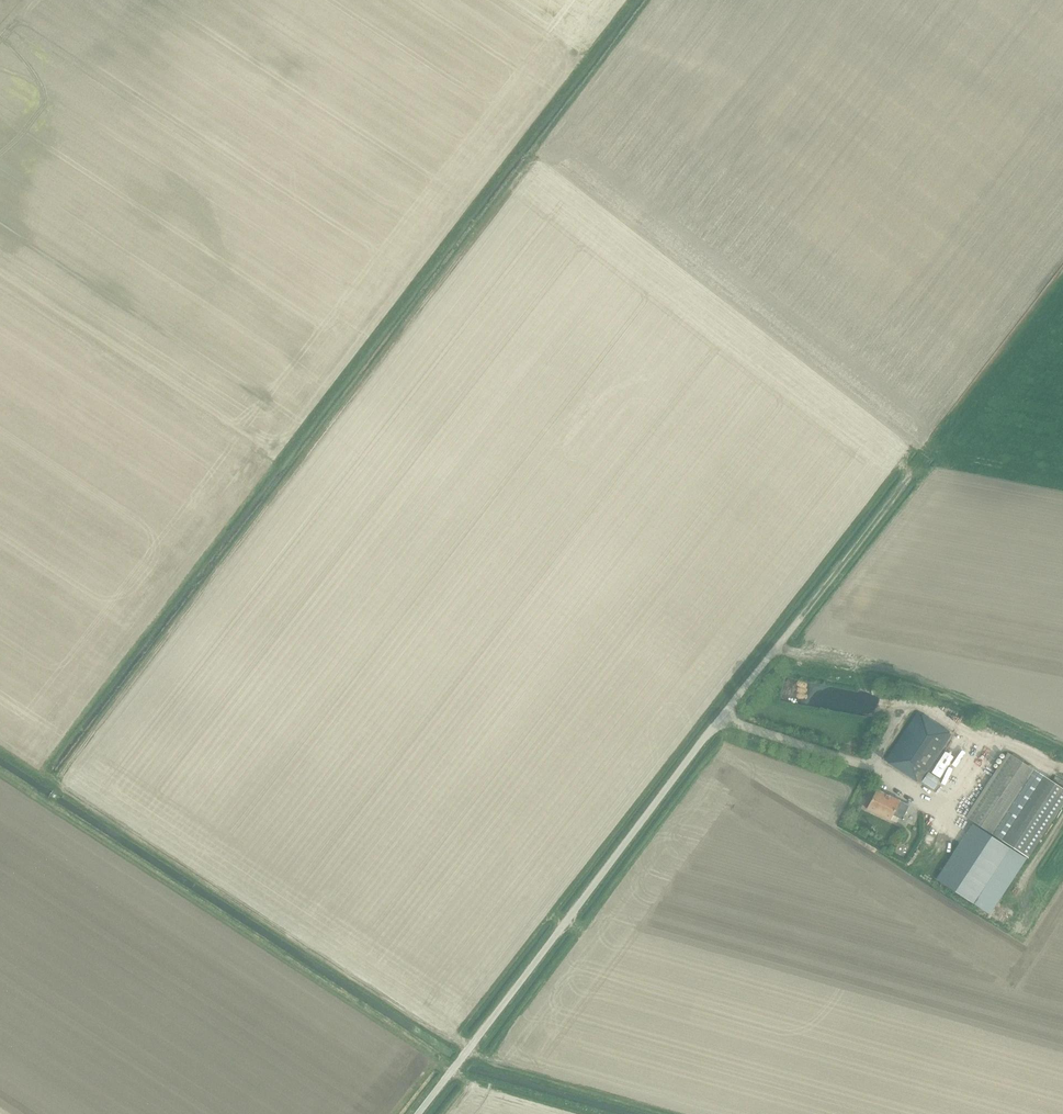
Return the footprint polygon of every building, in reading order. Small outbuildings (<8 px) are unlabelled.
[(918,782),(924,773),(949,734),(917,713),(886,761),(918,782)] [(1028,858),(1062,805),(1062,788),(1008,753),(966,818),(1028,858)] [(954,760),(948,769),(953,772),(959,763),(954,760)] [(937,770),(934,775),(946,782),(949,777),(937,770)] [(934,789),(940,780),(929,772),(922,782),(934,789)] [(1057,774),(1053,780),(1062,787),(1062,778),(1057,774)] [(867,809),(878,814),(896,823),(898,817),(902,819),(903,819),(904,820),(904,818),(903,818),(909,805),(877,789),(867,809)] [(936,879),(973,904),(1010,848),(973,824),(936,879)]
